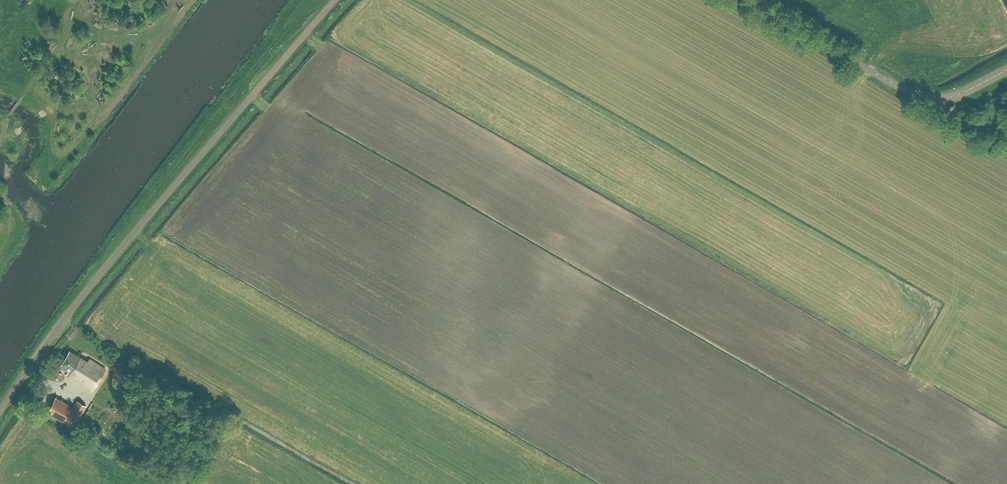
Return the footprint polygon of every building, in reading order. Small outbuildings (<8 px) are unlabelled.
[(88,361),(70,350),(60,366),(69,371),(67,374),(73,377),(78,375),(85,379),(85,385),(90,388),(93,390),(106,368),(90,358),(88,361)] [(58,379),(62,373),(57,370),(54,376),(58,379)] [(78,400),(74,408),(55,397),(47,412),(68,424),(69,422),(74,425),(86,405),(78,400)]
